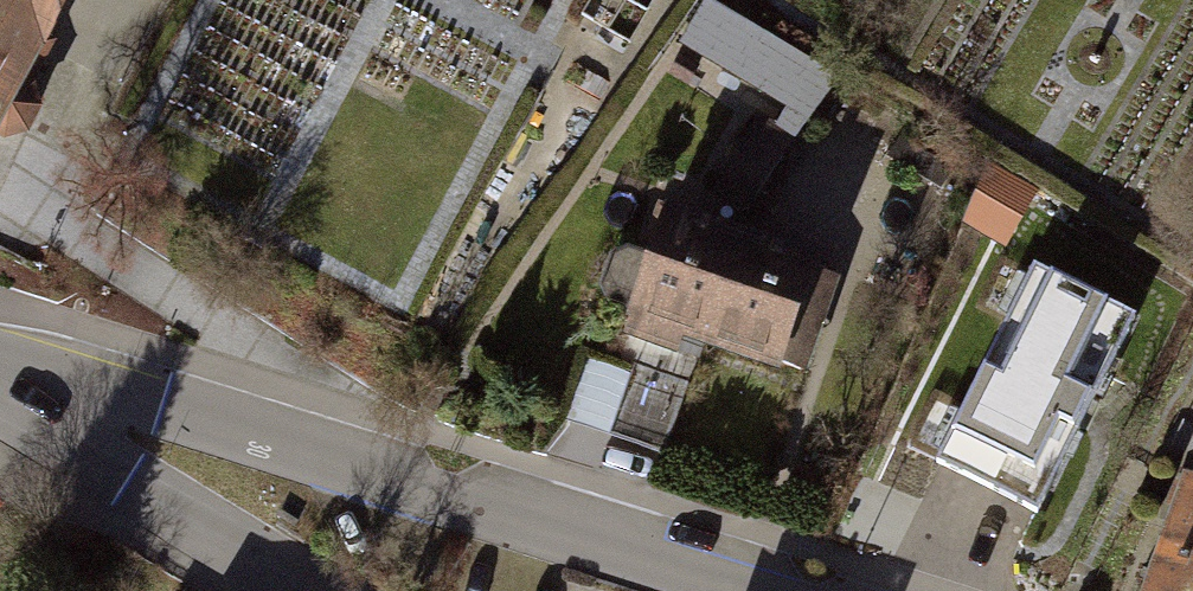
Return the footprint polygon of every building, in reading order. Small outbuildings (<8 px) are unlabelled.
[(1,137),(25,130),(34,112),(29,91),(11,81),(26,48),(29,50),(34,41),(48,48),(55,38),(40,28),(55,0),(0,0),(0,136),(1,137)] [(766,202),(837,63),(714,0),(706,0),(683,43),(770,88),(723,180),(766,202)] [(968,225),(1018,243),(1040,182),(991,165),(968,225)] [(681,357),(689,335),(720,241),(729,214),(663,192),(615,335),(681,357)] [(720,241),(689,335),(780,366),(812,272),(720,241)] [(1129,334),(1014,276),(912,475),(1027,534),(1129,334)] [(672,440),(689,381),(596,355),(579,414),(672,440)] [(1170,491),(1136,590),(1192,590),(1192,498),(1170,491)]
